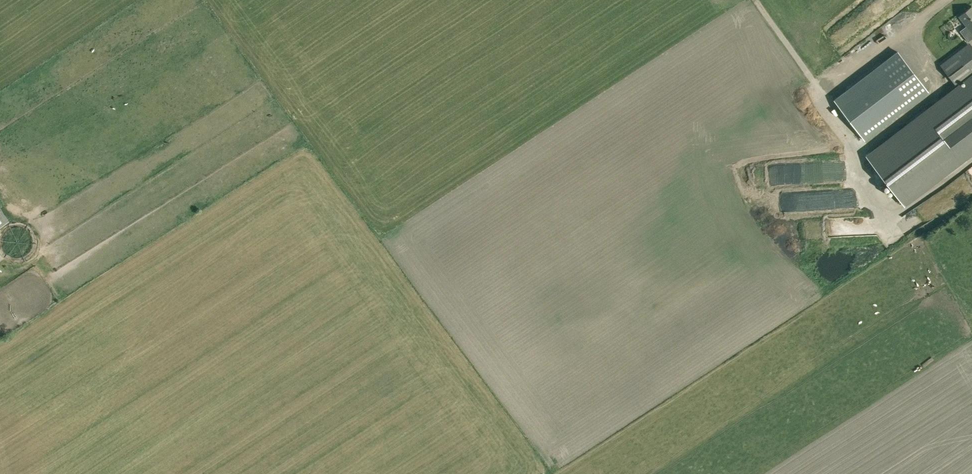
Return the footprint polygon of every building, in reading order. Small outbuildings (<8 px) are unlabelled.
[(968,41),(971,38),(971,7),(959,17),(967,26),(960,31),(968,41)] [(904,206),(971,154),(971,46),(969,43),(940,64),(956,85),(963,79),(964,80),(922,112),(865,156),(904,206)] [(834,100),(858,132),(922,84),(898,52),(834,100)] [(786,193),(787,209),(798,209),(798,193),(786,193)] [(0,208),(0,227),(9,221),(0,208)]
